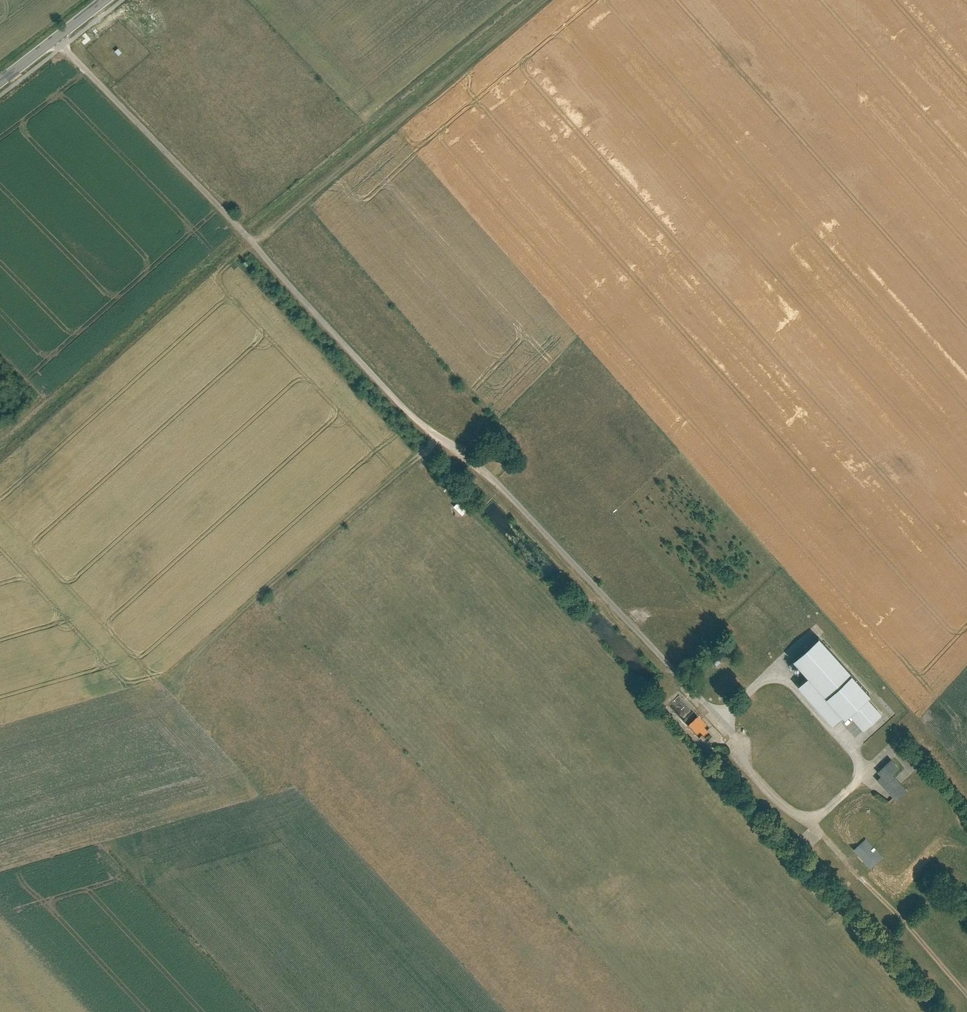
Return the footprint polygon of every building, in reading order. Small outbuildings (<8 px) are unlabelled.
[(461,500),(456,505),(465,513),(470,509),(461,500)] [(821,636),(793,660),(808,677),(799,685),(835,726),(850,712),(866,731),(884,716),(867,695),(870,692),(821,636)] [(897,766),(890,758),(879,768),(873,761),(858,774),(872,790),(881,782),(896,799),(908,789),(892,771),(897,766)] [(867,837),(855,848),(871,867),(884,855),(867,837)]
